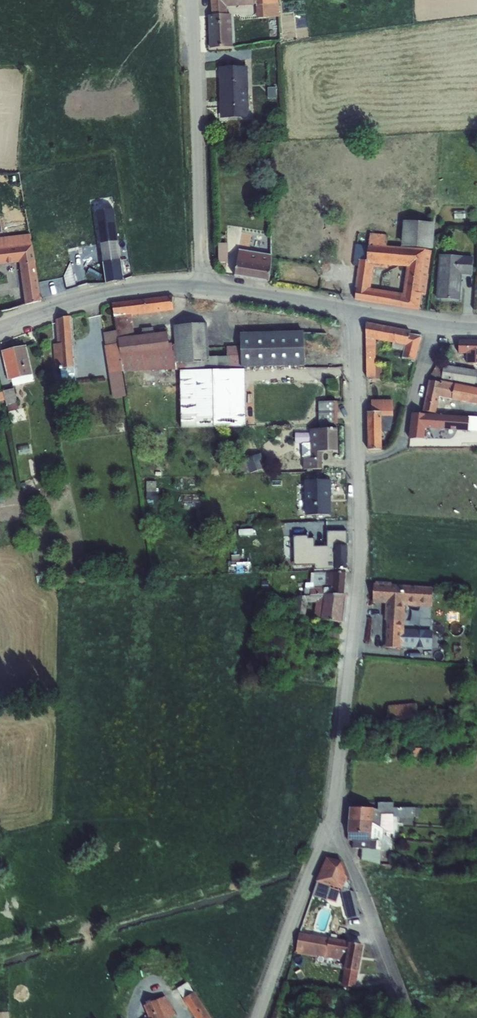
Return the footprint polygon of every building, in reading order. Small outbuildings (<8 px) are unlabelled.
[(227,15),(227,8),(254,6),(253,5),(256,5),(256,0),(210,0),(212,16),(227,15)] [(253,5),(254,6),(255,7),(255,19),(278,18),(277,0),(256,0),(256,5),(253,5)] [(227,15),(212,16),(208,16),(209,48),(233,47),(231,15),(227,15)] [(247,67),(219,68),(220,119),(249,118),(247,67)] [(113,210),(95,213),(106,284),(124,281),(113,210)] [(407,267),(429,264),(431,249),(433,250),(435,224),(403,222),(401,248),(386,247),(387,235),(358,233),(357,245),(355,245),(353,260),(359,261),(354,292),(356,293),(355,301),(398,308),(401,293),(370,289),(373,265),(385,266),(385,265),(407,267)] [(17,265),(20,261),(26,305),(41,301),(32,246),(30,237),(6,239),(0,239),(0,267),(17,265)] [(227,244),(218,244),(218,263),(227,263),(227,244)] [(272,256),(239,251),(235,276),(268,281),(272,256)] [(439,255),(436,299),(460,301),(462,275),(472,275),(473,258),(463,257),(439,255)] [(429,264),(407,267),(404,286),(403,286),(402,294),(401,293),(398,308),(419,311),(422,294),(426,295),(429,264)] [(114,315),(131,315),(173,310),(172,296),(112,304),(114,315)] [(117,331),(104,334),(105,346),(104,346),(109,374),(123,371),(123,373),(175,370),(175,363),(172,344),(168,344),(166,328),(159,329),(159,334),(154,334),(153,328),(141,329),(142,336),(134,337),(131,315),(114,315),(117,331)] [(57,344),(53,345),(54,369),(60,369),(61,375),(62,378),(66,382),(72,381),(75,377),(74,368),(70,317),(56,320),(57,344)] [(366,323),(366,339),(366,378),(381,380),(382,368),(375,367),(375,340),(393,344),(391,349),(401,351),(398,359),(402,360),(402,358),(414,361),(421,337),(409,335),(410,332),(366,323)] [(175,363),(175,370),(176,371),(241,368),(239,347),(227,347),(227,357),(209,357),(207,324),(173,326),(176,363),(175,363)] [(304,332),(240,334),(241,368),(304,365),(304,332)] [(458,341),(459,354),(466,354),(466,364),(476,364),(476,341),(458,341)] [(26,346),(2,352),(9,381),(9,383),(12,382),(13,387),(34,382),(32,375),(26,346)] [(430,377),(442,379),(441,380),(475,385),(475,384),(476,384),(476,373),(476,371),(444,366),(444,367),(437,365),(430,377)] [(181,371),(181,428),(248,426),(246,370),(181,371)] [(335,380),(326,380),(327,390),(336,389),(335,380)] [(423,411),(436,414),(439,397),(452,400),(465,403),(476,405),(476,388),(467,386),(466,391),(463,390),(464,385),(451,383),(450,387),(441,385),(441,383),(429,381),(423,411)] [(14,389),(3,392),(7,407),(12,423),(16,422),(13,411),(18,410),(14,389)] [(337,402),(318,402),(319,424),(337,424),(337,402)] [(372,413),(367,413),(368,450),(382,450),(381,430),(386,430),(390,413),(389,407),(372,407),(372,413)] [(409,439),(424,439),(424,429),(468,432),(468,431),(476,431),(476,418),(425,414),(425,415),(412,414),(409,439)] [(125,422),(114,422),(115,432),(126,432),(125,422)] [(310,443),(302,444),(303,459),(303,470),(322,469),(321,453),(338,452),(337,429),(310,430),(310,443)] [(29,446),(18,448),(19,455),(30,453),(29,446)] [(262,454),(238,461),(243,476),(266,468),(262,454)] [(34,478),(26,482),(29,490),(38,485),(34,478)] [(330,480),(306,481),(307,516),(329,516),(329,497),(331,497),(330,480)] [(147,482),(147,500),(157,500),(157,482),(147,482)] [(308,538),(293,538),(294,568),(314,568),(314,570),(347,569),(346,546),(346,535),(327,535),(327,550),(314,550),(314,543),(308,543),(308,538)] [(231,562),(228,562),(228,575),(251,573),(250,563),(240,563),(239,556),(231,556),(231,562)] [(304,589),(304,597),(310,597),(310,596),(324,595),(333,595),(344,595),(346,572),(326,573),(311,573),(310,584),(306,583),(305,589),(304,589)] [(387,621),(402,622),(403,599),(431,601),(432,589),(391,586),(391,584),(376,583),(375,585),(374,585),(373,600),(387,601),(387,621)] [(297,597),(294,617),(305,618),(307,603),(316,603),(314,619),(321,620),(341,623),(344,595),(333,595),(324,595),(310,596),(310,597),(304,597),(297,597)] [(402,622),(387,621),(386,647),(397,648),(397,651),(408,652),(408,648),(434,649),(434,633),(407,631),(407,622),(402,622)] [(327,631),(326,638),(339,640),(340,633),(327,631)] [(415,706),(387,709),(388,729),(417,726),(415,706)] [(372,823),(380,827),(394,835),(393,817),(415,817),(415,808),(394,808),(394,803),(378,803),(378,810),(373,809),(372,823)] [(349,821),(372,823),(373,809),(350,808),(349,821)] [(372,834),(372,823),(349,821),(348,833),(372,834)] [(372,834),(348,833),(347,841),(353,841),(352,848),(362,849),(361,860),(380,864),(381,847),(378,847),(379,840),(380,827),(372,823),(372,834)] [(317,882),(312,896),(326,900),(330,886),(340,889),(339,894),(347,896),(350,887),(347,879),(348,878),(341,861),(326,858),(315,882),(317,882)] [(345,910),(357,907),(355,898),(350,897),(349,898),(350,899),(340,900),(343,911),(345,910)] [(359,916),(357,907),(345,910),(347,919),(359,916)] [(345,961),(349,943),(349,941),(329,938),(299,933),(296,952),(345,961)] [(349,943),(345,961),(344,969),(358,972),(359,972),(364,945),(349,943)] [(358,972),(344,969),(341,986),(355,988),(358,972)] [(195,992),(194,992),(188,982),(172,992),(179,1003),(181,1001),(183,1005),(185,1004),(194,1017),(211,1017),(195,992)] [(167,1015),(175,1012),(165,996),(143,1006),(149,1017),(168,1017),(167,1015)]
